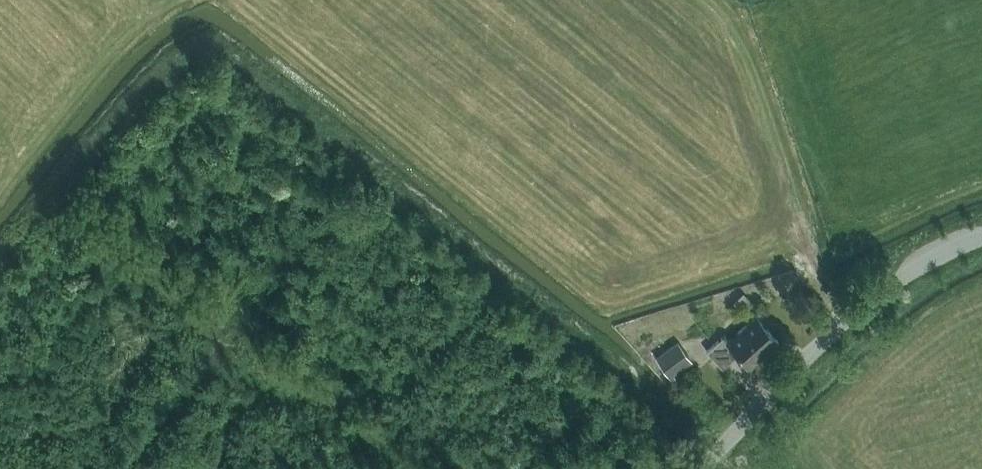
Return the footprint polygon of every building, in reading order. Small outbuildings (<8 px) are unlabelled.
[(744,293),(734,302),(738,307),(742,304),(747,309),(753,303),(744,293)] [(706,352),(722,369),(738,354),(750,367),(779,342),(755,317),(727,341),(723,336),(706,352)] [(669,377),(691,362),(677,343),(656,358),(669,377)]
